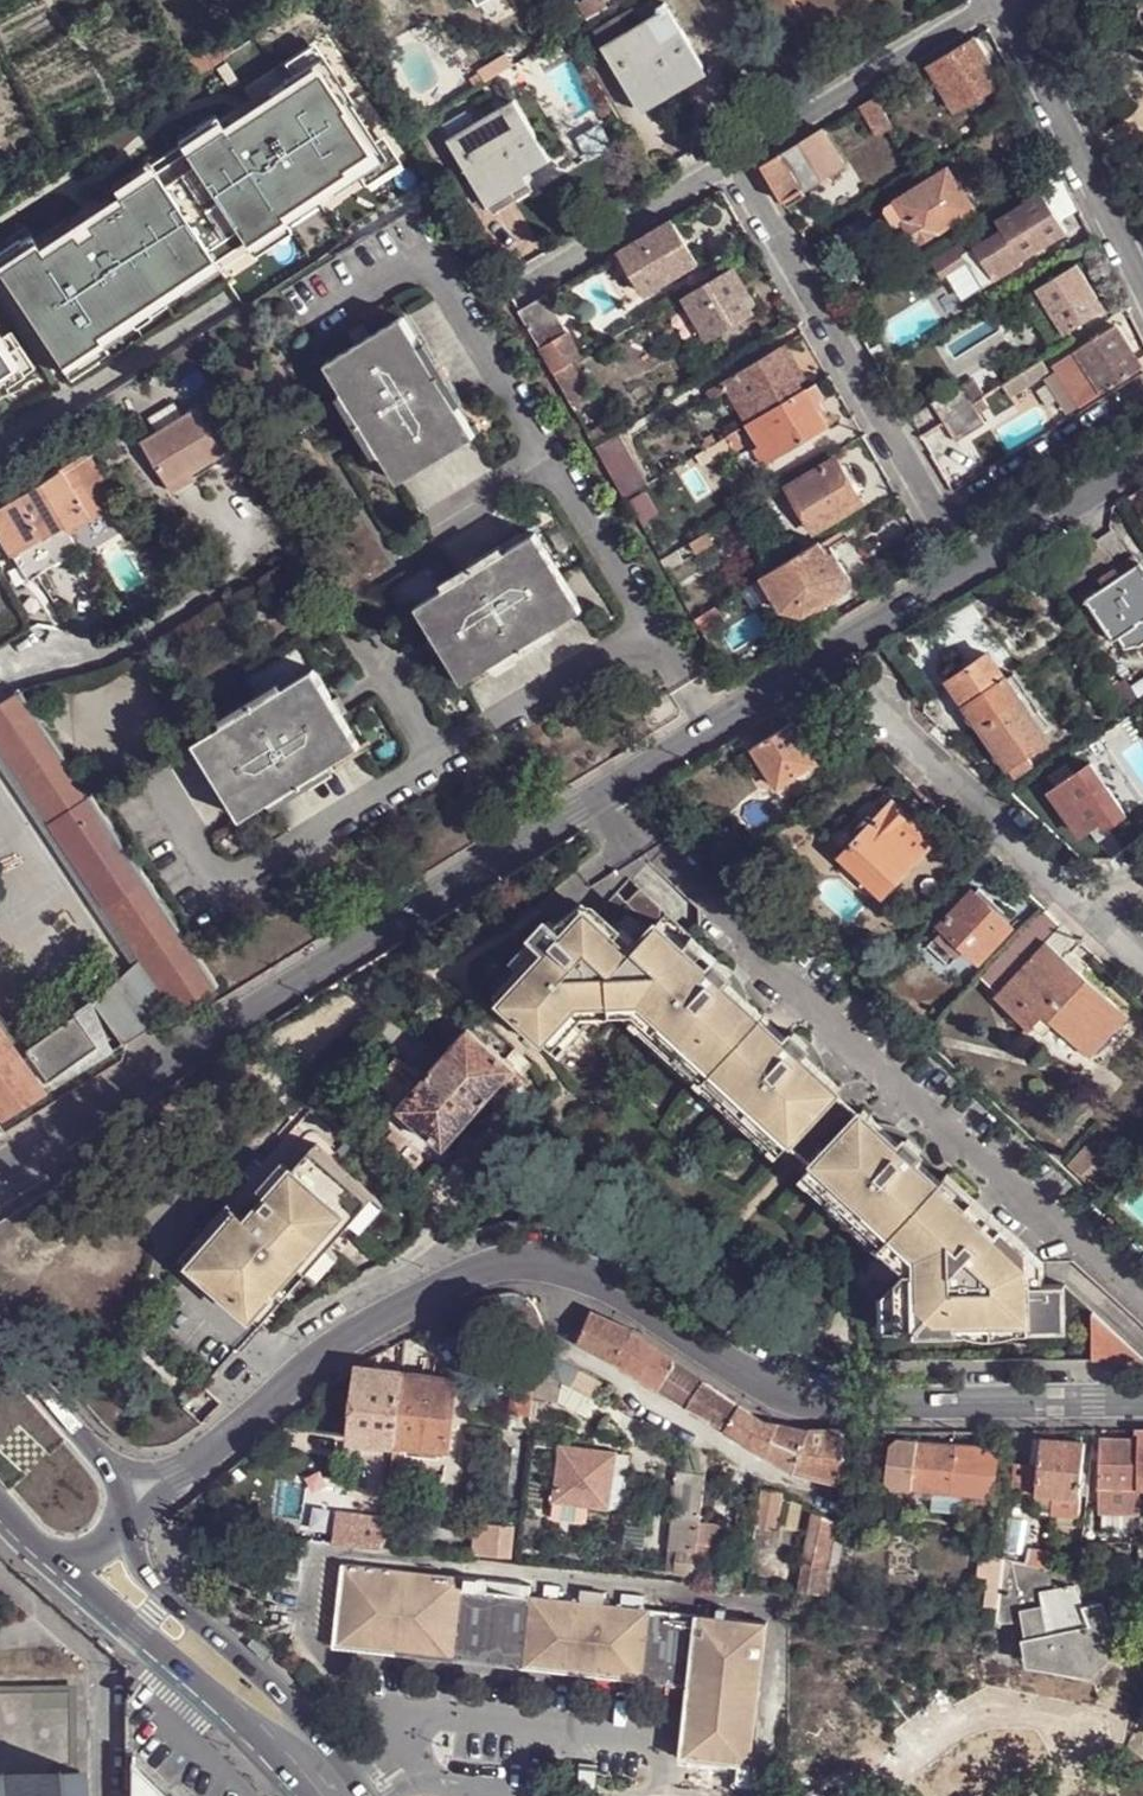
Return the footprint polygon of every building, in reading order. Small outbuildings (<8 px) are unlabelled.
[(606,48),(638,105),(679,81),(680,83),(705,69),(668,4),(659,9),(662,14),(642,28),(606,48)] [(606,48),(642,28),(635,14),(598,35),(606,48)] [(976,38),(930,65),(947,93),(958,110),(1002,83),(976,38)] [(0,253),(0,276),(61,365),(367,160),(296,59),(0,253)] [(930,65),(913,75),(931,103),(947,93),(930,65)] [(644,115),(684,92),(680,83),(679,81),(638,105),(644,115)] [(885,92),(877,97),(885,111),(893,106),(885,92)] [(451,140),(485,198),(525,176),(527,178),(553,162),(515,97),(506,102),(510,106),(474,128),(451,140)] [(868,103),(875,116),(885,111),(877,97),(868,103)] [(868,103),(860,107),(878,138),(895,128),(885,111),(875,116),(868,103)] [(885,111),(895,128),(903,122),(893,106),(885,111)] [(451,140),(474,128),(467,115),(444,129),(451,140)] [(764,165),(786,203),(800,195),(845,166),(824,130),(764,165)] [(978,209),(953,168),(898,201),(909,220),(904,224),(920,248),(978,209)] [(491,208),(530,185),(527,178),(525,176),(485,198),(491,208)] [(1023,261),(1068,233),(1044,193),(999,221),(1023,261)] [(802,198),(800,195),(786,203),(787,207),(802,198)] [(999,221),(975,236),(999,276),(1023,261),(999,221)] [(622,254),(648,297),(699,268),(675,222),(622,254)] [(1080,265),(1039,290),(1067,335),(1107,310),(1080,265)] [(686,300),(710,341),(754,313),(745,299),(749,296),(734,272),(686,300)] [(1051,346),(1067,335),(1039,290),(1024,300),(1051,346)] [(762,307),(754,293),(749,296),(745,299),(754,313),(762,307)] [(996,303),(1002,313),(1014,304),(1008,296),(996,303)] [(520,316),(541,351),(570,336),(547,299),(520,316)] [(404,317),(328,363),(401,481),(476,434),(404,317)] [(1056,366),(1083,407),(1142,369),(1142,367),(1117,328),(1056,366)] [(541,351),(556,377),(584,360),(570,336),(541,351)] [(20,371),(0,340),(0,383),(20,371)] [(743,375),(768,417),(807,395),(779,352),(743,375)] [(606,366),(599,355),(579,371),(588,386),(611,372),(606,366)] [(1045,362),(1026,373),(1033,384),(1052,373),(1045,362)] [(1026,373),(1009,384),(1015,395),(1033,384),(1026,373)] [(938,402),(949,421),(976,405),(964,385),(938,402)] [(809,394),(823,418),(829,414),(825,407),(830,403),(821,390),(809,394)] [(823,418),(809,394),(807,395),(768,417),(767,420),(789,456),(830,429),(823,418)] [(976,405),(949,421),(962,443),(991,425),(984,414),(994,407),(987,397),(976,405)] [(198,407),(144,438),(172,484),(226,453),(198,407)] [(745,413),(727,423),(733,434),(751,424),(745,413)] [(597,450),(627,503),(650,488),(621,437),(597,450)] [(710,446),(678,469),(687,482),(720,459),(710,446)] [(742,458),(735,446),(724,454),(731,467),(742,458)] [(89,460),(64,476),(91,521),(117,504),(89,460)] [(789,491),(816,535),(864,508),(837,463),(789,491)] [(20,503),(18,501),(53,480),(43,465),(0,493),(0,516),(20,503)] [(49,550),(92,523),(91,521),(64,476),(62,474),(53,480),(18,501),(20,503),(44,545),(49,550)] [(44,545),(20,503),(0,516),(0,536),(16,563),(44,545)] [(582,609),(537,533),(418,606),(464,681),(582,609)] [(692,548),(698,558),(714,548),(708,539),(692,548)] [(806,620),(845,595),(849,594),(853,593),(855,590),(856,586),(855,582),(854,579),(851,577),(848,577),(829,543),(764,581),(784,614),(806,620)] [(1086,598),(1115,640),(1121,636),(1142,621),(1142,563),(1141,561),(1086,598)] [(14,608),(0,582),(0,616),(14,608)] [(1121,636),(1128,645),(1141,643),(1142,641),(1142,621),(1121,636)] [(989,652),(949,679),(1009,765),(1010,764),(1027,753),(1048,738),(1031,714),(1006,677),(989,652)] [(361,745),(315,669),(197,741),(243,818),(361,745)] [(1116,694),(1106,678),(1096,685),(1105,700),(1116,694)] [(0,709),(0,740),(146,958),(181,1012),(218,988),(207,970),(24,694),(0,709)] [(769,774),(777,787),(817,762),(807,745),(795,725),(792,721),(751,747),(752,748),(758,757),(769,774)] [(795,725),(807,745),(819,738),(814,731),(809,734),(801,723),(795,725)] [(758,757),(752,748),(739,756),(744,765),(758,757)] [(1034,762),(1027,753),(1010,764),(1017,774),(1034,762)] [(758,757),(744,765),(754,782),(769,774),(758,757)] [(1052,789),(1082,829),(1102,815),(1106,823),(1127,810),(1125,808),(1093,762),(1052,789)] [(895,801),(849,851),(887,887),(929,841),(906,820),(910,816),(895,801)] [(520,964),(496,989),(550,1039),(591,996),(629,995),(790,1141),(840,1087),(814,1063),(817,1059),(805,1048),(808,1044),(794,1031),(788,1037),(724,979),(731,971),(717,958),(710,966),(698,954),(705,947),(691,935),(685,942),(658,918),(659,906),(638,887),(625,900),(615,891),(594,913),(590,909),(583,916),(562,918),(556,924),(553,921),(548,916),(534,930),(544,939),(520,964)] [(973,889),(941,923),(980,959),(1012,925),(973,889)] [(582,901),(553,921),(556,924),(562,918),(583,916),(590,909),(582,901)] [(685,942),(691,935),(666,911),(658,918),(685,942)] [(1073,951),(1083,941),(1064,924),(1050,940),(1068,957),(1073,951)] [(544,939),(534,930),(510,955),(520,964),(544,939)] [(1091,1054),(1128,1013),(1081,969),(1068,957),(1050,940),(998,994),(1032,1026),(1036,1022),(1045,1012),(1056,1022),(1091,1054)] [(705,947),(698,954),(710,966),(717,958),(705,947)] [(1081,969),(1087,963),(1073,951),(1068,957),(1081,969)] [(85,1020),(43,1045),(46,1050),(88,1025),(108,1057),(181,1012),(146,958),(85,1020)] [(591,996),(550,1039),(560,1049),(598,1010),(625,1010),(779,1151),(790,1141),(629,995),(591,996)] [(1046,1031),(1056,1022),(1045,1012),(1036,1022),(1046,1031)] [(8,1118),(49,1093),(26,1060),(0,1022),(0,1106),(8,1118)] [(26,1060),(49,1093),(108,1057),(88,1025),(46,1050),(43,1045),(33,1052),(35,1055),(26,1060)] [(432,1071),(401,1108),(445,1146),(490,1094),(515,1066),(470,1028),(432,1071)] [(397,1056),(373,1084),(401,1108),(432,1071),(427,1068),(419,1076),(397,1056)] [(515,1066),(490,1094),(499,1101),(523,1073),(515,1066)] [(862,1109),(812,1164),(914,1258),(916,1267),(905,1270),(897,1278),(898,1329),(956,1328),(956,1319),(1032,1318),(1032,1326),(1067,1325),(1066,1285),(1045,1285),(1031,1286),(1030,1246),(947,1171),(940,1179),(915,1156),(922,1148),(907,1135),(900,1142),(862,1109)] [(240,1211),(194,1264),(254,1317),(300,1264),(309,1273),(377,1196),(318,1142),(249,1220),(240,1211)] [(914,1258),(812,1164),(803,1174),(905,1270),(916,1267),(914,1258)] [(1125,1217),(1142,1234),(1142,1221),(1141,1219),(1142,1218),(1142,1217),(1134,1208),(1125,1217)] [(1031,1286),(1045,1285),(1045,1259),(1030,1246),(1031,1286)] [(898,1329),(897,1278),(884,1292),(884,1328),(898,1329)] [(547,1346),(531,1300),(519,1305),(535,1350),(546,1346),(547,1346)] [(627,1334),(590,1310),(578,1340),(614,1356),(627,1334)] [(1092,1312),(1092,1359),(1142,1359),(1142,1312),(1092,1312)] [(956,1319),(956,1328),(956,1331),(968,1331),(980,1334),(1000,1335),(1019,1331),(1032,1330),(1032,1326),(1032,1318),(956,1319)] [(673,1358),(627,1334),(614,1356),(658,1384),(672,1361),(673,1358)] [(704,1381),(672,1361),(658,1384),(690,1403),(704,1381)] [(401,1372),(359,1367),(351,1439),(394,1444),(401,1372)] [(579,1368),(571,1383),(594,1394),(602,1379),(579,1368)] [(456,1378),(401,1372),(394,1444),(396,1444),(402,1445),(448,1449),(456,1378)] [(740,1404),(704,1381),(690,1403),(726,1424),(740,1404)] [(769,1453),(784,1424),(765,1422),(740,1404),(726,1424),(769,1453)] [(811,1426),(784,1424),(769,1453),(794,1468),(811,1426)] [(847,1429),(811,1426),(794,1468),(839,1479),(847,1429)] [(951,1492),(956,1441),(951,1440),(917,1437),(918,1435),(897,1433),(897,1435),(890,1442),(885,1477),(893,1485),(951,1492)] [(1085,1442),(1041,1438),(1039,1462),(1013,1460),(1011,1488),(1036,1491),(1080,1495),(1087,1495),(1089,1472),(1082,1471),(1085,1442)] [(1139,1441),(1101,1438),(1100,1486),(1139,1487),(1139,1441)] [(999,1445),(956,1441),(951,1492),(993,1497),(999,1445)] [(615,1452),(560,1446),(553,1500),(609,1507),(615,1452)] [(706,1470),(688,1466),(681,1560),(690,1561),(696,1562),(706,1470)] [(769,1484),(763,1520),(783,1525),(789,1495),(769,1484)] [(1139,1487),(1100,1486),(1099,1502),(1138,1503),(1138,1501),(1139,1487)] [(1080,1495),(1036,1491),(1035,1511),(1052,1513),(1052,1516),(1079,1518),(1080,1495)] [(951,1492),(949,1509),(991,1514),(993,1497),(951,1492)] [(834,1520),(813,1509),(800,1579),(818,1581),(821,1559),(827,1558),(834,1520)] [(347,1510),(337,1510),(333,1542),(358,1544),(361,1512),(347,1510)] [(386,1515),(361,1512),(358,1544),(382,1546),(386,1515)] [(727,1524),(705,1521),(701,1552),(723,1554),(727,1524)] [(516,1526),(474,1522),(472,1554),(513,1558),(516,1526)] [(1006,1555),(998,1555),(993,1603),(1000,1604),(1006,1557),(1006,1555)] [(1034,1562),(1013,1559),(1020,1595),(1040,1592),(1034,1562)] [(696,1562),(690,1561),(688,1580),(695,1581),(696,1562)] [(1079,1584),(1074,1571),(1034,1562),(1040,1592),(1079,1584)] [(466,1574),(345,1563),(335,1645),(691,1683),(699,1611),(466,1585),(466,1574)] [(271,1575),(257,1573),(255,1590),(269,1592),(271,1575)] [(1097,1582),(1079,1584),(1088,1609),(1104,1609),(1097,1582)] [(1079,1584),(1040,1592),(1043,1606),(1048,1630),(1092,1621),(1088,1609),(1079,1584)] [(1040,1592),(1020,1595),(1022,1612),(1043,1606),(1040,1592)] [(1023,1617),(1027,1640),(1049,1635),(1048,1630),(1043,1606),(1022,1612),(1023,1617)] [(1104,1609),(1088,1609),(1092,1621),(1099,1643),(1089,1651),(1083,1657),(1052,1650),(1049,1635),(1027,1640),(1026,1639),(1030,1662),(1091,1672),(1114,1651),(1104,1609)] [(770,1618),(699,1611),(691,1683),(689,1694),(682,1760),(755,1766),(770,1618)] [(1092,1621),(1048,1630),(1049,1635),(1052,1650),(1083,1657),(1089,1651),(1099,1643),(1092,1621)] [(0,1683),(0,1765),(77,1763),(77,1704),(76,1683),(54,1683),(0,1683)] [(138,1759),(138,1795),(174,1795),(138,1759)] [(86,1764),(77,1763),(0,1765),(0,1795),(86,1795),(86,1764)]
